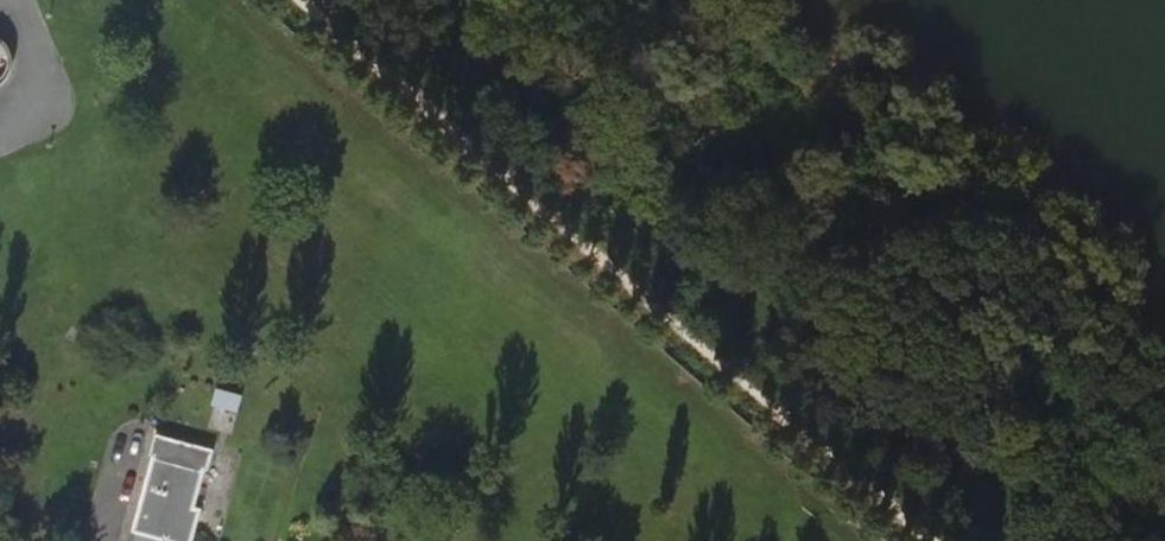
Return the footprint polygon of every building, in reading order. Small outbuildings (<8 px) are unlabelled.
[(11,57),(9,49),(5,43),(0,38),(0,81),(3,79),(8,72),(11,65),(11,57)] [(241,450),(203,439),(198,457),(236,468),(241,450)] [(203,511),(196,510),(207,472),(153,456),(130,540),(195,540),(203,511)]
